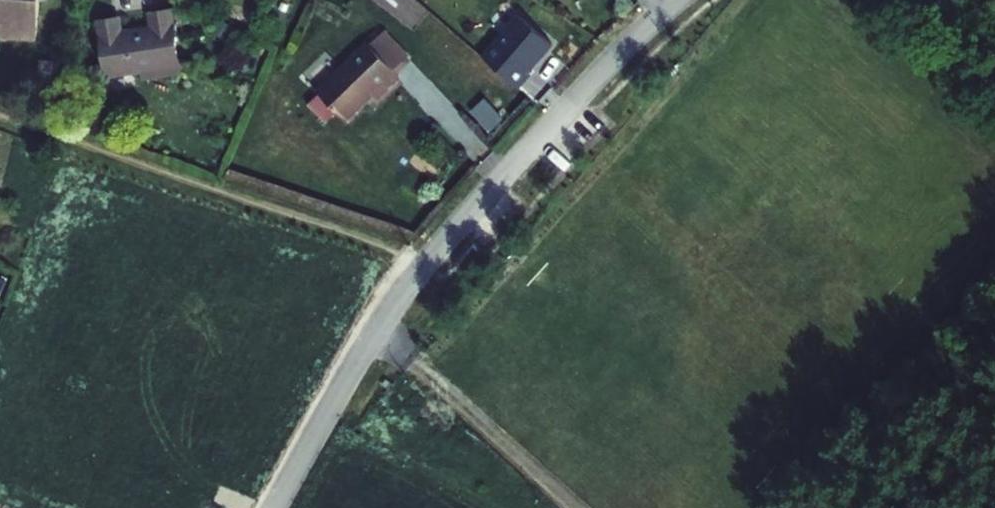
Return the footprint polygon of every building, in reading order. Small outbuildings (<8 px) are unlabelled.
[(43,0),(0,0),(0,48),(40,50),(43,0)] [(115,39),(112,28),(96,30),(105,81),(140,74),(143,87),(179,80),(168,17),(149,21),(151,33),(115,39)] [(546,52),(512,23),(477,65),(512,95),(524,82),(522,80),(546,52)] [(382,41),(367,52),(314,99),(341,128),(369,104),(373,108),(398,84),(393,79),(405,67),(382,41)] [(486,96),(474,109),(492,127),(505,115),(486,96)]
